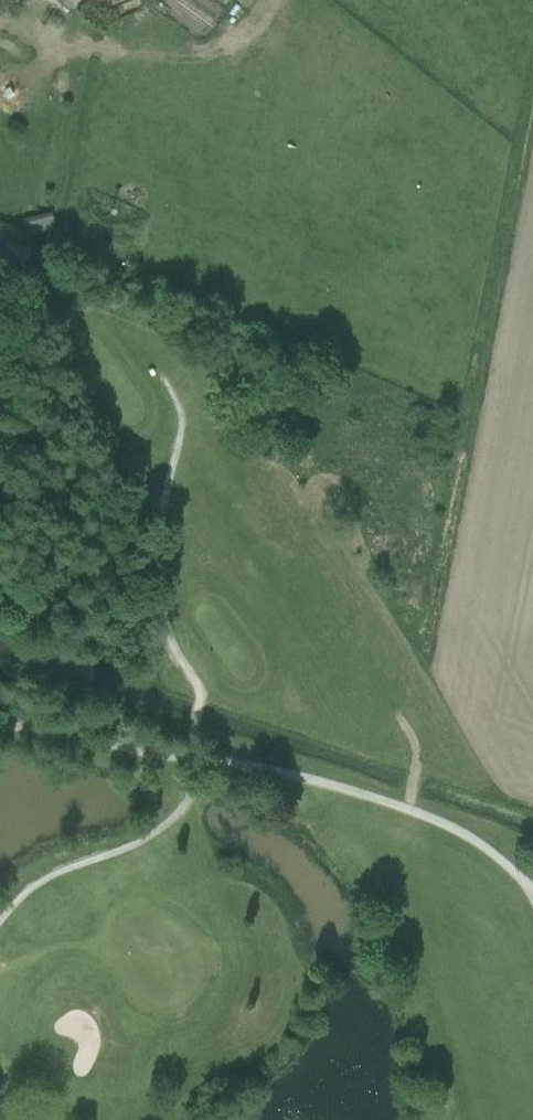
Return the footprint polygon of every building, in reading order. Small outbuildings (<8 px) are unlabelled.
[(1,278),(11,252),(0,247),(0,278),(1,278)]
